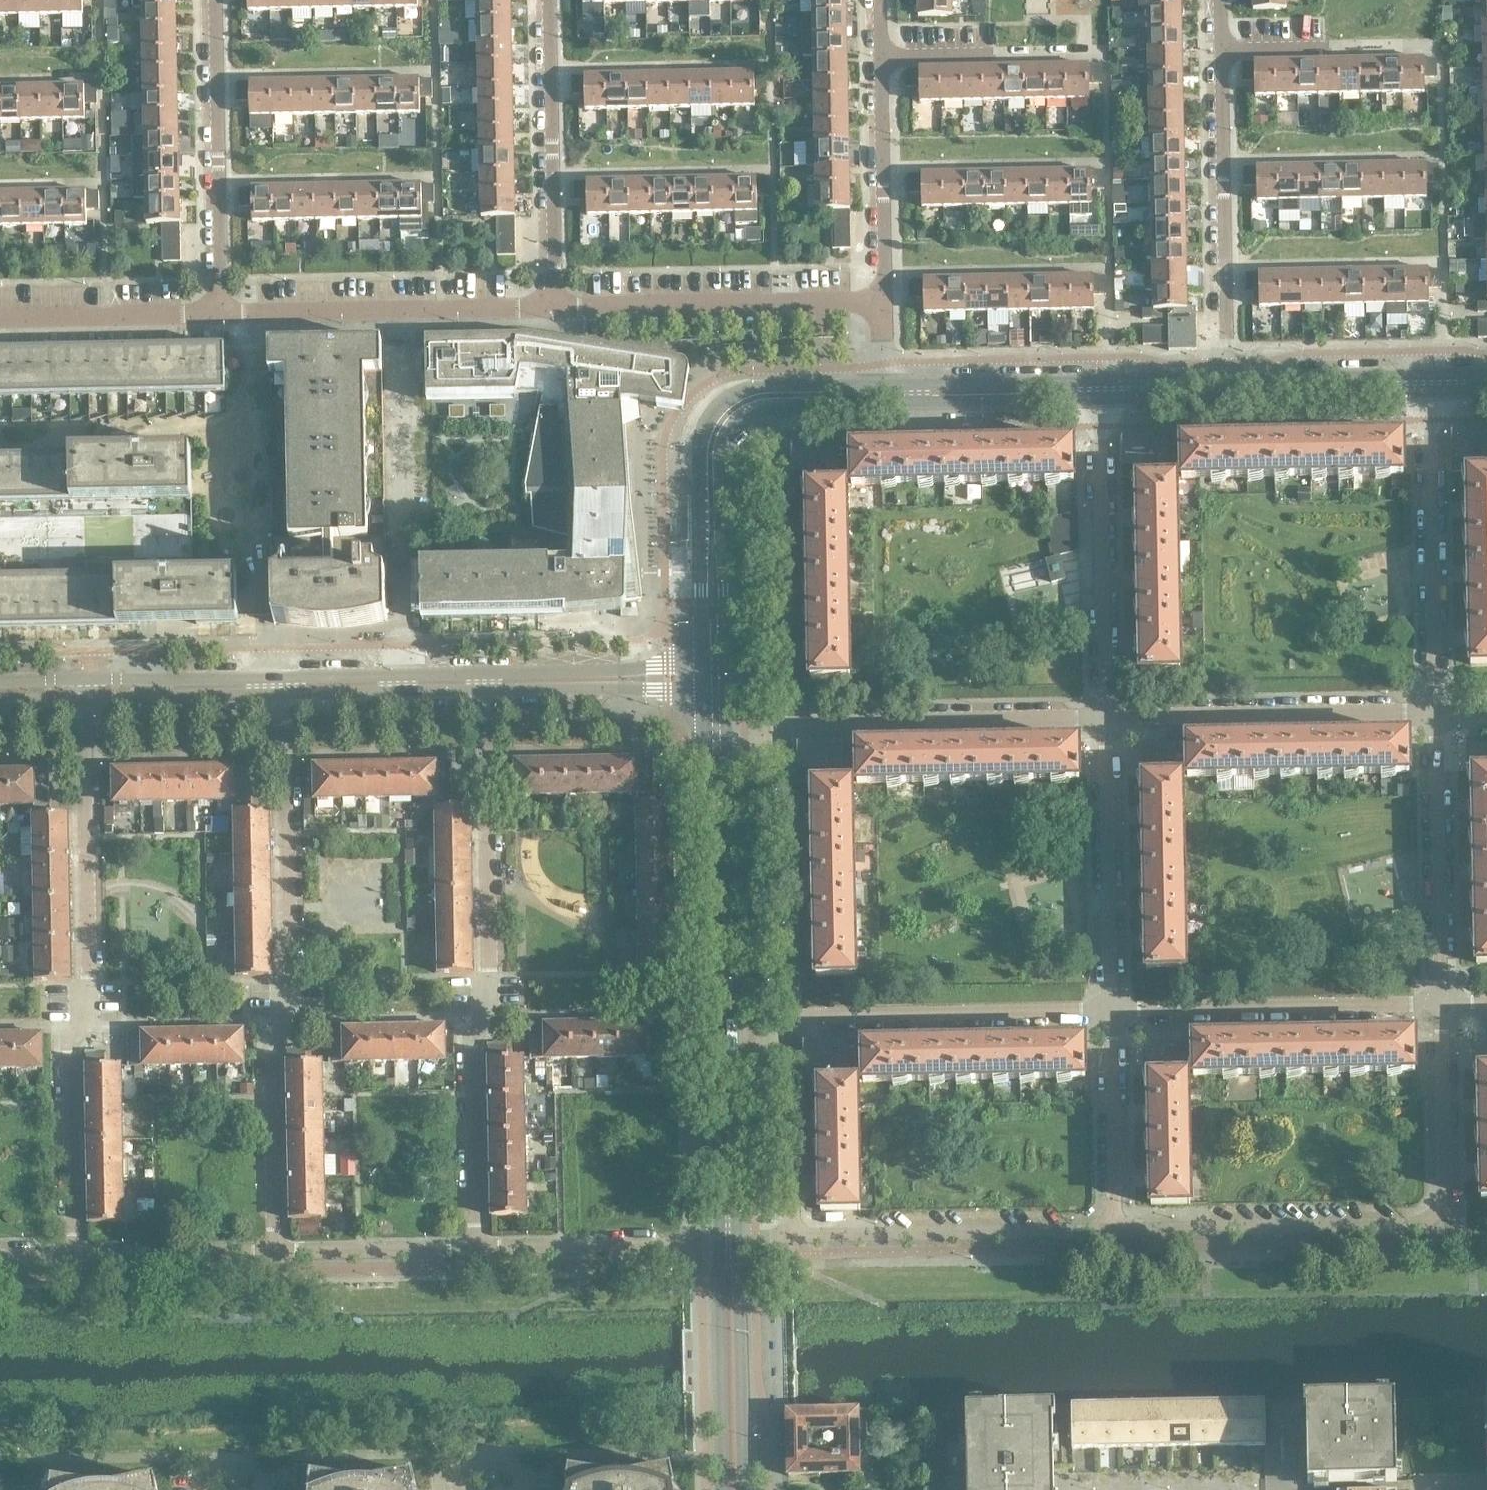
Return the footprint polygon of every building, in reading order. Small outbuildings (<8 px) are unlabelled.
[(19,0),(0,0),(0,15),(19,15),(19,0)] [(40,0),(19,0),(19,15),(40,15),(40,0)] [(61,0),(40,0),(40,15),(61,14),(61,0)] [(61,14),(82,14),(82,0),(61,0),(61,14)] [(175,0),(145,0),(145,8),(175,8),(175,0)] [(269,0),(248,0),(248,10),(269,10),(269,0)] [(290,0),(269,0),(269,10),(290,9),(290,0)] [(311,0),(290,0),(290,9),(312,9),(311,0)] [(333,0),(311,0),(312,9),(333,9),(333,0)] [(354,0),(333,0),(333,9),(354,8),(354,0)] [(375,0),(354,0),(354,8),(375,8),(375,0)] [(511,19),(510,0),(480,1),(480,0),(477,0),(477,21),(480,21),(480,20),(511,19)] [(845,0),(812,0),(812,14),(815,14),(846,13),(845,0)] [(951,0),(918,0),(918,16),(952,16),(951,0)] [(975,12),(988,11),(987,0),(975,0),(975,12)] [(1180,0),(1147,0),(1147,9),(1150,9),(1150,8),(1180,7),(1180,0)] [(1286,0),(1253,0),(1253,9),(1286,9),(1286,0)] [(1181,32),(1180,7),(1150,8),(1150,9),(1151,31),(1151,32),(1181,32)] [(176,25),(175,8),(145,8),(142,8),(143,26),(146,26),(145,26),(176,25)] [(846,37),(846,13),(815,14),(816,37),(816,38),(846,37)] [(511,43),(511,19),(480,20),(480,21),(481,43),(481,44),(511,43)] [(176,50),(176,25),(145,26),(146,26),(146,51),(176,50)] [(1181,50),(1181,32),(1151,32),(1151,31),(1148,32),(1148,52),(1151,52),(1151,51),(1181,50)] [(847,56),(846,37),(816,38),(816,37),(813,37),(813,57),(816,57),(847,56)] [(511,62),(511,43),(481,44),(481,43),(478,43),(478,64),(481,64),(481,63),(511,62)] [(177,68),(176,50),(146,51),(143,51),(143,69),(146,69),(177,68)] [(1182,75),(1181,50),(1151,51),(1151,52),(1151,74),(1151,75),(1182,75)] [(847,80),(847,56),(816,57),(817,80),(817,81),(847,80)] [(1402,93),(1402,59),(1381,60),(1381,93),(1402,93)] [(1423,77),(1423,68),(1423,59),(1402,59),(1402,93),(1424,92),(1423,77)] [(1360,93),(1360,60),(1339,61),(1339,94),(1360,93)] [(1381,93),(1381,60),(1360,60),(1360,93),(1381,93)] [(1318,94),(1318,61),(1297,62),(1297,95),(1318,94)] [(1339,94),(1339,61),(1318,61),(1318,94),(1339,94)] [(512,86),(511,62),(481,63),(481,64),(482,86),(482,87),(512,86)] [(1276,95),(1276,62),(1254,62),(1254,72),(1254,81),(1255,96),(1276,95)] [(1297,95),(1297,62),(1276,62),(1276,95),(1297,95)] [(1088,84),(1088,75),(1088,65),(1067,66),(1067,99),(1089,99),(1088,84)] [(1046,99),(1046,66),(1025,67),(1025,100),(1046,99)] [(1067,99),(1067,66),(1046,66),(1046,99),(1067,99)] [(1004,100),(1004,67),(983,68),(983,101),(1004,100)] [(1025,100),(1025,67),(1004,67),(1004,100),(1025,100)] [(177,93),(177,68),(146,69),(147,94),(177,93)] [(941,101),(941,68),(919,69),(919,78),(919,87),(920,102),(941,101)] [(962,101),(962,68),(941,68),(941,101),(962,101)] [(983,101),(983,68),(962,68),(962,101),(983,101)] [(733,107),(732,73),(711,74),(712,107),(733,107)] [(754,91),(754,82),(753,73),(732,73),(733,107),(754,106),(754,91)] [(691,107),(690,74),(669,75),(670,108),(691,107)] [(712,107),(711,74),(690,74),(691,107),(712,107)] [(1182,93),(1182,75),(1151,75),(1151,74),(1148,75),(1149,95),(1152,95),(1152,94),(1182,93)] [(628,109),(627,75),(606,76),(607,109),(628,109)] [(649,108),(648,75),(627,75),(628,109),(649,108)] [(670,108),(669,75),(648,75),(649,108),(670,108)] [(607,109),(606,76),(584,76),(585,85),(585,94),(585,109),(607,109)] [(419,89),(419,79),(398,80),(398,113),(420,112),(419,98),(419,89)] [(356,114),(355,80),(334,81),(335,114),(356,114)] [(377,113),(377,80),(355,80),(356,114),(377,113)] [(398,113),(398,80),(377,80),(377,113),(398,113)] [(847,99),(847,80),(817,81),(817,80),(814,80),(814,100),(817,100),(847,99)] [(314,114),(313,81),(292,82),(293,115),(314,114)] [(334,81),(313,81),(314,114),(335,114),(334,81)] [(271,115),(271,82),(249,82),(250,92),(250,101),(250,116),(271,115)] [(293,115),(292,82),(271,82),(271,115),(293,115)] [(63,120),(63,86),(41,87),(42,120),(63,120)] [(84,95),(84,86),(63,86),(63,120),(84,119),(84,104),(84,95)] [(512,105),(512,86),(482,87),(482,86),(479,86),(479,107),(482,107),(482,106),(512,105)] [(20,87),(0,87),(0,121),(21,120),(20,87)] [(42,120),(41,87),(20,87),(21,120),(42,120)] [(178,112),(177,93),(147,94),(144,94),(144,113),(147,113),(147,112),(178,112)] [(1183,118),(1182,93),(1152,94),(1152,95),(1152,117),(1152,118),(1183,118)] [(848,123),(847,99),(817,100),(818,123),(818,124),(848,123)] [(513,129),(512,105),(482,106),(482,107),(483,129),(483,130),(513,129)] [(178,136),(178,112),(147,112),(147,113),(148,136),(178,136)] [(1183,136),(1183,118),(1152,118),(1152,117),(1149,117),(1150,138),(1153,138),(1153,137),(1183,136)] [(848,142),(848,123),(818,124),(818,123),(815,123),(815,143),(818,143),(848,142)] [(513,148),(513,129),(483,130),(483,129),(480,129),(480,150),(483,150),(483,149),(513,148)] [(178,155),(178,136),(148,136),(145,136),(145,156),(148,156),(148,155),(178,155)] [(1183,160),(1183,136),(1153,137),(1153,138),(1153,160),(1153,161),(1183,160)] [(849,166),(848,142),(818,143),(818,166),(818,167),(849,166)] [(514,172),(513,148),(483,149),(483,150),(483,172),(483,173),(514,172)] [(179,179),(178,155),(148,155),(148,156),(149,179),(179,179)] [(1184,179),(1183,160),(1153,161),(1153,160),(1150,160),(1151,181),(1154,181),(1154,180),(1184,179)] [(1383,198),(1383,165),(1362,166),(1362,199),(1383,198)] [(1404,198),(1404,165),(1383,165),(1383,198),(1404,198)] [(1426,183),(1426,174),(1425,165),(1404,165),(1404,198),(1426,198),(1426,183)] [(849,185),(849,166),(818,167),(818,166),(815,166),(816,186),(819,186),(849,185)] [(1341,199),(1341,166),(1320,167),(1320,200),(1341,199)] [(1362,199),(1362,166),(1341,166),(1341,199),(1362,199)] [(1278,201),(1278,167),(1256,168),(1256,177),(1257,186),(1256,186),(1257,201),(1278,201)] [(1299,200),(1299,167),(1278,167),(1278,201),(1299,200)] [(1320,200),(1320,167),(1299,167),(1299,200),(1320,200)] [(1069,204),(1069,171),(1048,172),(1048,205),(1069,204)] [(1091,189),(1091,180),(1090,171),(1069,171),(1069,204),(1091,204),(1091,189)] [(514,191),(514,172),(483,173),(483,172),(480,172),(481,193),(484,193),(484,192),(514,191)] [(1027,205),(1027,172),(1006,173),(1006,206),(1027,205)] [(1048,205),(1048,172),(1027,172),(1027,205),(1048,205)] [(964,206),(964,173),(943,174),(943,207),(964,206)] [(985,206),(985,173),(964,173),(964,206),(985,206)] [(1006,206),(1006,173),(985,173),(985,206),(1006,206)] [(943,207),(943,174),(921,174),(921,183),(922,192),(921,192),(922,207),(943,207)] [(756,196),(756,187),(756,178),(734,179),(735,212),(756,212),(756,196)] [(179,198),(179,179),(149,179),(146,179),(146,199),(149,199),(149,198),(179,198)] [(714,212),(713,179),(692,180),(693,213),(714,212)] [(735,212),(734,179),(713,179),(714,212),(735,212)] [(1184,203),(1184,179),(1154,180),(1154,181),(1154,203),(1154,204),(1184,203)] [(651,214),(650,180),(629,181),(630,214),(651,214)] [(672,213),(671,180),(650,180),(651,214),(672,213)] [(693,213),(692,180),(671,180),(672,213),(693,213)] [(609,214),(608,181),(586,182),(587,191),(587,200),(587,215),(609,214)] [(630,214),(629,181),(608,181),(609,214),(630,214)] [(400,218),(400,185),(379,186),(379,219),(400,218)] [(421,194),(421,185),(400,185),(400,218),(422,218),(421,203),(421,194)] [(850,209),(849,185),(819,186),(819,210),(832,210),(832,209),(841,209),(850,209)] [(337,220),(336,186),(315,187),(316,220),(337,220)] [(358,219),(357,186),(336,186),(337,220),(358,219)] [(379,219),(379,186),(357,186),(358,219),(379,219)] [(295,220),(294,187),(273,188),(273,221),(295,220)] [(316,220),(315,187),(294,187),(295,220),(316,220)] [(273,221),(273,188),(252,188),(252,197),(252,206),(252,221),(273,221)] [(86,200),(86,191),(64,192),(65,225),(86,224),(86,209),(86,200)] [(514,216),(514,191),(484,192),(484,193),(484,217),(496,216),(514,216)] [(23,226),(22,192),(1,193),(2,226),(23,226)] [(44,225),(43,192),(22,192),(23,226),(44,225)] [(65,225),(64,192),(43,192),(44,225),(65,225)] [(180,222),(179,198),(149,198),(149,199),(149,223),(162,223),(171,223),(180,222)] [(1185,222),(1184,203),(1154,204),(1154,203),(1151,203),(1151,224),(1154,224),(1154,223),(1185,222)] [(1185,246),(1185,222),(1154,223),(1154,224),(1155,246),(1155,247),(1185,246)] [(1186,265),(1185,246),(1155,247),(1155,246),(1152,246),(1152,267),(1155,267),(1155,266),(1186,265)] [(1186,289),(1186,265),(1155,266),(1155,267),(1156,289),(1156,290),(1186,289)] [(1406,303),(1406,270),(1385,271),(1385,304),(1406,303)] [(1428,288),(1428,279),(1428,270),(1406,270),(1406,303),(1428,303),(1428,288)] [(1364,304),(1364,271),(1343,272),(1343,305),(1364,304)] [(1385,304),(1385,271),(1364,271),(1364,304),(1385,304)] [(1301,306),(1301,272),(1280,273),(1280,306),(1301,306)] [(1322,305),(1322,272),(1301,272),(1301,306),(1322,305)] [(1343,305),(1343,272),(1322,272),(1322,305),(1343,305)] [(1280,306),(1280,273),(1258,273),(1258,282),(1259,291),(1258,291),(1259,306),(1280,306)] [(1093,294),(1093,285),(1093,276),(1071,277),(1072,310),(1093,310),(1093,294)] [(1051,310),(1050,277),(1029,278),(1030,311),(1051,310)] [(1072,310),(1071,277),(1050,277),(1051,310),(1072,310)] [(988,312),(987,278),(966,279),(967,312),(988,312)] [(1009,311),(1008,278),(987,278),(988,312),(1009,311)] [(1030,311),(1029,278),(1008,278),(1009,311),(1030,311)] [(946,312),(945,279),(923,280),(924,289),(924,298),(924,313),(946,312)] [(967,312),(966,279),(945,279),(946,312),(967,312)] [(1186,308),(1186,289),(1156,290),(1156,289),(1153,289),(1153,309),(1153,310),(1155,310),(1161,309),(1168,309),(1186,309),(1186,308)] [(1196,350),(1195,315),(1195,307),(1186,308),(1186,309),(1168,309),(1168,318),(1168,326),(1168,335),(1168,344),(1168,350),(1196,350)] [(628,493),(623,423),(639,417),(641,419),(641,420),(641,419),(639,401),(657,404),(657,409),(676,412),(682,413),(684,401),(689,371),(689,367),(687,364),(684,361),(681,360),(528,336),(425,338),(426,385),(427,395),(427,401),(515,400),(516,393),(538,393),(534,411),(539,412),(525,485),(528,522),(532,522),(533,529),(575,541),(629,540),(627,528),(628,493)] [(367,480),(365,372),(375,371),(375,369),(374,369),(380,344),(381,344),(381,341),(334,342),(334,337),(316,338),(316,342),(268,343),(269,346),(270,346),(277,371),(276,371),(276,373),(286,373),(288,481),(367,480)] [(225,392),(225,358),(225,346),(205,347),(205,358),(206,393),(225,392)] [(167,393),(167,359),(166,347),(147,348),(147,359),(148,394),(167,393)] [(187,393),(186,358),(186,347),(166,347),(167,359),(167,393),(187,393)] [(206,393),(205,358),(205,347),(186,347),(186,358),(187,393),(206,393)] [(109,394),(109,360),(108,348),(89,349),(89,360),(90,395),(109,394)] [(129,394),(128,359),(128,348),(108,348),(109,360),(109,394),(129,394)] [(148,394),(147,359),(147,348),(128,348),(128,359),(129,394),(148,394)] [(71,395),(70,361),(70,349),(50,350),(51,361),(51,396),(71,395)] [(90,395),(89,360),(89,349),(70,349),(70,361),(71,395),(90,395)] [(12,362),(12,350),(0,351),(0,396),(13,396),(12,362)] [(32,396),(31,361),(31,350),(12,350),(12,362),(13,396),(32,396)] [(51,396),(51,361),(50,350),(31,350),(31,361),(32,396),(51,396)] [(1451,431),(1452,472),(1465,472),(1486,471),(1486,430),(1451,431)] [(1403,475),(1402,435),(1337,437),(1338,476),(1339,476),(1339,477),(1341,477),(1341,474),(1349,474),(1349,476),(1376,475),(1376,477),(1378,477),(1377,474),(1385,473),(1385,475),(1403,475)] [(1181,479),(1181,440),(1181,436),(1121,437),(1122,479),(1135,478),(1176,478),(1176,479),(1181,479)] [(1338,476),(1337,437),(1273,438),(1274,477),(1275,477),(1275,479),(1277,478),(1277,475),(1285,475),(1285,477),(1312,476),(1312,478),(1314,478),(1314,475),(1322,475),(1322,476),(1338,476)] [(1274,477),(1273,438),(1210,439),(1211,478),(1212,478),(1212,480),(1214,480),(1214,477),(1222,477),(1222,478),(1249,477),(1249,479),(1251,479),(1250,476),(1258,476),(1258,477),(1274,477)] [(1211,478),(1210,439),(1181,440),(1181,479),(1211,478)] [(1073,481),(1072,442),(1007,443),(1008,484),(1009,484),(1009,481),(1017,481),(1017,482),(1044,481),(1044,483),(1046,483),(1046,480),(1054,480),(1054,481),(1073,481)] [(852,485),(851,446),(851,443),(791,444),(792,485),(805,485),(846,485),(846,486),(852,485)] [(1008,484),(1007,443),(944,444),(945,485),(945,482),(953,482),(953,483),(980,483),(980,484),(982,484),(982,481),(990,481),(990,483),(1007,482),(1007,484),(1008,484)] [(945,485),(944,444),(880,446),(881,487),(882,487),(882,484),(890,483),(890,485),(917,484),(917,486),(919,486),(919,483),(927,482),(927,484),(943,483),(944,485),(945,485)] [(881,487),(880,446),(851,446),(852,485),(880,485),(880,487),(881,487)] [(192,500),(191,453),(190,449),(170,450),(171,453),(172,500),(192,500)] [(151,500),(151,454),(150,450),(110,451),(110,455),(111,501),(151,500)] [(172,500),(171,453),(170,450),(150,450),(151,454),(151,500),(172,500)] [(92,502),(91,455),(91,451),(70,452),(70,455),(72,455),(73,502),(92,502)] [(111,501),(110,455),(110,451),(91,451),(91,455),(92,502),(111,501)] [(72,455),(70,455),(53,456),(54,502),(73,502),(72,455)] [(34,503),(33,456),(14,457),(15,503),(34,503)] [(54,502),(53,456),(33,456),(34,503),(54,502)] [(14,457),(0,457),(0,503),(15,503),(14,457)] [(1465,472),(1465,473),(1468,473),(1468,482),(1467,482),(1467,509),(1466,509),(1466,511),(1470,511),(1470,519),(1467,519),(1468,536),(1466,536),(1466,537),(1486,537),(1486,471),(1465,472)] [(1177,543),(1176,479),(1176,478),(1135,478),(1135,480),(1138,480),(1138,488),(1137,488),(1137,515),(1136,515),(1136,517),(1140,517),(1140,525),(1137,525),(1138,542),(1136,542),(1136,544),(1177,543)] [(387,621),(385,535),(368,536),(367,480),(288,481),(289,537),(272,537),(274,623),(276,623),(285,626),(292,627),(298,628),(305,629),(312,630),(318,630),(325,630),(332,630),(338,630),(345,629),(352,629),(358,628),(365,626),(371,625),(378,623),(384,621),(387,621)] [(847,549),(846,486),(846,485),(805,485),(805,487),(808,487),(808,495),(807,495),(807,522),(806,522),(806,523),(810,523),(810,531),(808,531),(808,549),(806,549),(806,550),(847,549)] [(2,580),(21,580),(41,579),(61,579),(80,578),(100,578),(119,578),(139,577),(139,626),(156,625),(155,579),(161,579),(161,575),(179,575),(180,605),(168,606),(168,625),(196,624),(195,576),(193,576),(193,574),(192,500),(172,500),(151,500),(111,501),(92,502),(73,502),(54,502),(34,503),(15,503),(0,503),(0,580),(2,580)] [(1076,526),(1074,512),(1048,518),(1051,530),(1051,531),(1074,526),(1076,526)] [(1077,538),(1074,526),(1051,531),(1051,530),(1048,531),(1051,543),(1051,544),(1074,539),(1077,538)] [(1466,537),(1466,538),(1469,537),(1469,545),(1468,545),(1468,573),(1467,573),(1467,574),(1471,574),(1471,582),(1469,582),(1469,599),(1467,599),(1467,601),(1486,600),(1486,537),(1466,537)] [(1077,551),(1074,539),(1051,544),(1051,543),(1048,544),(1051,557),(1077,551)] [(638,600),(629,540),(575,541),(574,575),(571,594),(575,615),(622,611),(625,609),(626,606),(626,603),(642,600),(641,599),(638,600)] [(1178,606),(1178,574),(1177,543),(1136,544),(1139,544),(1139,552),(1138,552),(1139,579),(1137,579),(1137,581),(1141,581),(1141,589),(1139,589),(1139,606),(1138,606),(1138,607),(1140,607),(1141,607),(1178,606)] [(848,613),(848,581),(847,549),(806,550),(809,550),(809,558),(808,558),(808,585),(807,585),(807,587),(811,587),(811,595),(809,595),(809,612),(807,612),(807,614),(848,613)] [(1065,580),(1060,557),(1046,561),(1051,583),(1061,580),(1065,580)] [(571,594),(574,575),(567,575),(567,571),(538,572),(538,568),(538,559),(415,561),(416,571),(421,571),(422,620),(538,618),(575,615),(571,594)] [(217,624),(216,576),(216,573),(193,574),(193,576),(195,576),(196,624),(217,624)] [(238,624),(237,575),(237,573),(216,573),(216,576),(217,624),(235,624),(238,624)] [(180,605),(179,575),(161,575),(161,579),(155,579),(156,625),(168,625),(168,606),(180,605)] [(139,626),(139,577),(119,578),(120,626),(139,626)] [(81,627),(80,578),(61,579),(62,627),(81,627)] [(101,626),(100,578),(80,578),(81,627),(101,626)] [(120,626),(119,578),(100,578),(101,626),(120,626)] [(42,628),(41,579),(21,580),(23,628),(42,628)] [(62,627),(61,579),(41,579),(42,628),(62,627)] [(23,628),(21,580),(2,580),(3,628),(23,628)] [(1467,601),(1470,601),(1470,609),(1469,609),(1470,636),(1468,636),(1468,638),(1472,638),(1472,646),(1470,646),(1470,665),(1486,665),(1486,600),(1467,601)] [(1179,671),(1179,638),(1178,606),(1141,607),(1140,607),(1141,615),(1139,615),(1140,643),(1138,643),(1138,644),(1142,644),(1143,652),(1140,652),(1140,671),(1179,671)] [(849,677),(849,644),(848,613),(807,614),(810,614),(810,622),(809,622),(810,649),(808,649),(808,651),(812,650),(813,659),(810,659),(810,678),(849,677)] [(1409,773),(1408,734),(1343,735),(1344,776),(1345,776),(1345,773),(1353,773),(1353,774),(1380,773),(1380,775),(1382,775),(1382,772),(1390,772),(1390,773),(1409,773)] [(1344,776),(1343,735),(1279,736),(1280,777),(1281,777),(1281,774),(1289,774),(1289,775),(1316,775),(1316,776),(1318,776),(1318,773),(1326,773),(1326,775),(1343,774),(1343,776),(1344,776)] [(1280,777),(1279,736),(1216,737),(1216,778),(1217,778),(1217,775),(1225,775),(1225,776),(1253,776),(1253,778),(1254,777),(1254,774),(1262,774),(1262,776),(1279,775),(1279,777),(1280,777)] [(1183,841),(1182,778),(1216,776),(1216,778),(1216,737),(1186,738),(1186,744),(1187,760),(1187,777),(1181,777),(1181,776),(1148,776),(1141,777),(1141,778),(1144,778),(1144,787),(1142,787),(1143,814),(1141,814),(1141,815),(1146,815),(1146,823),(1143,823),(1144,840),(1142,840),(1142,841),(1183,841)] [(1079,780),(1078,740),(1013,742),(1014,782),(1015,782),(1015,779),(1023,779),(1023,780),(1050,780),(1050,782),(1052,782),(1052,779),(1060,778),(1060,780),(1079,780)] [(857,784),(856,745),(856,741),(797,742),(797,783),(811,783),(853,782),(853,784),(857,784)] [(1014,782),(1013,742),(949,743),(950,784),(951,784),(951,781),(959,780),(959,782),(986,781),(986,783),(988,783),(988,780),(996,780),(996,781),(1013,781),(1013,782),(1014,782)] [(950,784),(949,743),(886,744),(886,785),(888,785),(888,782),(896,782),(896,783),(923,782),(923,784),(924,784),(924,781),(932,781),(932,782),(949,782),(949,784),(950,784)] [(886,785),(886,744),(856,745),(857,784),(886,783),(886,785)] [(1187,777),(1187,760),(1173,761),(1172,744),(1147,745),(1148,776),(1181,776),(1181,777),(1187,777)] [(1187,760),(1186,744),(1172,744),(1173,761),(1187,760)] [(613,793),(613,759),(589,760),(590,794),(613,793)] [(637,770),(636,765),(636,759),(613,759),(613,793),(637,793),(637,792),(637,786),(637,781),(637,776),(637,770)] [(566,794),(566,760),(542,761),(543,795),(566,794)] [(590,794),(589,760),(566,760),(566,794),(590,794)] [(543,795),(542,761),(515,761),(516,795),(543,795)] [(412,797),(411,763),(388,764),(389,798),(412,797)] [(435,774),(435,769),(435,763),(411,763),(412,797),(436,797),(436,796),(436,790),(435,785),(435,780),(435,774)] [(365,798),(364,764),(341,765),(341,799),(365,798)] [(389,798),(388,764),(364,764),(365,798),(389,798)] [(341,799),(341,765),(314,765),(315,799),(341,799)] [(211,801),(210,767),(187,768),(188,801),(211,801)] [(235,778),(235,772),(235,767),(210,767),(211,801),(234,800),(236,800),(235,799),(235,794),(235,789),(235,783),(235,778)] [(141,802),(140,768),(113,769),(113,803),(141,802)] [(164,802),(164,768),(140,768),(141,802),(164,802)] [(188,801),(187,768),(164,768),(164,802),(188,801)] [(1470,770),(1470,772),(1473,772),(1474,780),(1472,780),(1473,807),(1471,807),(1471,809),(1475,809),(1476,817),(1473,817),(1473,834),(1472,834),(1472,835),(1486,835),(1486,770),(1470,770)] [(9,771),(0,771),(0,805),(10,805),(9,771)] [(34,781),(33,776),(33,771),(9,771),(10,805),(33,805),(34,805),(34,803),(34,798),(34,792),(34,787),(34,781)] [(853,847),(853,784),(853,782),(811,783),(811,785),(814,784),(814,793),(813,793),(813,820),(812,820),(812,822),(816,822),(816,830),(813,830),(814,847),(812,847),(812,848),(853,847)] [(676,849),(675,839),(671,839),(671,802),(652,803),(637,803),(638,886),(672,885),(672,849),(676,849)] [(475,853),(474,843),(470,843),(470,806),(451,807),(436,807),(437,890),(471,889),(471,853),(475,853)] [(114,824),(114,807),(104,808),(105,824),(114,824)] [(273,856),(273,847),(269,847),(268,810),(250,810),(235,811),(236,894),(270,893),(269,856),(273,856)] [(72,861),(72,851),(68,851),(67,814),(48,814),(33,815),(35,898),(69,897),(68,861),(72,861)] [(123,833),(122,824),(114,825),(115,833),(123,833)] [(1472,835),(1472,836),(1475,836),(1475,844),(1474,844),(1474,871),(1473,871),(1473,872),(1477,872),(1477,881),(1474,881),(1475,898),(1473,898),(1486,898),(1486,835),(1472,835)] [(1184,904),(1184,872),(1183,841),(1142,841),(1142,842),(1145,842),(1145,850),(1144,850),(1144,877),(1143,877),(1143,879),(1147,879),(1147,887),(1144,887),(1145,904),(1143,904),(1143,905),(1184,904)] [(854,911),(854,879),(853,847),(812,848),(812,849),(815,849),(815,857),(814,857),(814,884),(813,884),(813,886),(817,886),(817,894),(814,894),(815,911),(813,911),(813,912),(854,911)] [(16,871),(16,860),(2,860),(2,872),(16,871)] [(677,931),(677,922),(673,922),(672,885),(638,886),(640,969),(674,968),(673,931),(677,931)] [(476,935),(476,926),(472,926),(471,889),(437,890),(439,973),(473,972),(472,936),(476,935)] [(275,939),(275,929),(271,929),(270,893),(236,894),(238,977),(272,976),(271,939),(275,939)] [(74,943),(74,933),(70,933),(69,897),(35,898),(37,981),(71,980),(70,943),(74,943)] [(1473,898),(1473,899),(1476,899),(1476,907),(1475,907),(1475,934),(1474,934),(1474,936),(1478,936),(1478,944),(1476,944),(1476,963),(1486,963),(1486,898),(1473,898)] [(1185,969),(1185,936),(1184,904),(1143,905),(1143,906),(1146,906),(1146,914),(1145,914),(1145,941),(1144,941),(1144,943),(1148,943),(1148,951),(1146,951),(1146,970),(1185,969)] [(855,976),(855,943),(854,911),(813,912),(813,913),(816,912),(816,920),(815,920),(816,948),(814,948),(814,949),(818,949),(818,957),(816,957),(816,976),(855,976)] [(17,926),(0,926),(0,938),(17,938),(17,926)] [(14,947),(0,947),(0,958),(14,958),(14,947)] [(646,1056),(645,1022),(618,1023),(619,1057),(646,1056)] [(595,1057),(595,1023),(571,1024),(572,1058),(595,1057)] [(619,1057),(618,1023),(595,1023),(595,1057),(619,1057)] [(572,1058),(571,1024),(544,1024),(544,1032),(545,1038),(545,1045),(545,1051),(545,1058),(572,1058)] [(445,1060),(444,1026),(417,1027),(418,1061),(445,1060)] [(394,1061),(394,1027),(370,1028),(371,1062),(394,1061)] [(418,1061),(417,1027),(394,1027),(394,1061),(418,1061)] [(371,1062),(370,1028),(343,1028),(343,1035),(344,1042),(344,1048),(344,1055),(344,1062),(371,1062)] [(244,1064),(243,1030),(216,1031),(217,1065),(244,1064)] [(193,1065),(192,1031),(169,1032),(170,1065),(193,1065)] [(217,1065),(216,1031),(192,1031),(193,1065),(217,1065)] [(170,1065),(169,1032),(142,1032),(142,1039),(143,1045),(143,1052),(143,1058),(143,1066),(170,1065)] [(1415,1072),(1414,1032),(1349,1034),(1350,1074),(1351,1074),(1351,1071),(1358,1071),(1358,1072),(1385,1072),(1386,1074),(1387,1074),(1387,1071),(1395,1070),(1395,1072),(1415,1072)] [(43,1068),(42,1034),(15,1035),(16,1068),(43,1068)] [(1350,1074),(1349,1034),(1285,1035),(1286,1076),(1287,1076),(1287,1073),(1295,1072),(1295,1074),(1322,1073),(1322,1075),(1324,1075),(1324,1072),(1332,1072),(1332,1073),(1349,1073),(1349,1074),(1350,1074)] [(15,1035),(0,1035),(0,1069),(16,1068),(15,1035)] [(1286,1076),(1285,1035),(1222,1036),(1222,1077),(1223,1077),(1223,1074),(1231,1074),(1231,1075),(1258,1074),(1258,1076),(1260,1076),(1260,1073),(1268,1073),(1268,1074),(1285,1074),(1285,1076),(1286,1076)] [(1189,1139),(1187,1076),(1193,1076),(1222,1075),(1222,1077),(1222,1036),(1192,1037),(1193,1075),(1187,1074),(1188,1074),(1146,1075),(1147,1077),(1150,1077),(1150,1085),(1148,1085),(1149,1112),(1147,1113),(1147,1114),(1151,1114),(1152,1122),(1149,1122),(1149,1139),(1148,1139),(1148,1140),(1189,1139)] [(863,1082),(862,1043),(862,1039),(803,1040),(803,1082),(817,1082),(857,1081),(857,1082),(863,1082)] [(1085,1078),(1084,1039),(1019,1040),(1020,1081),(1021,1081),(1021,1078),(1029,1078),(1029,1079),(1056,1078),(1056,1080),(1057,1080),(1058,1080),(1057,1077),(1065,1077),(1065,1078),(1085,1078)] [(1020,1081),(1019,1040),(955,1041),(956,1082),(957,1082),(957,1079),(965,1079),(965,1080),(992,1080),(992,1081),(994,1081),(994,1078),(1002,1078),(1002,1079),(1019,1079),(1019,1081),(1020,1081)] [(956,1082),(955,1041),(892,1042),(892,1083),(893,1083),(893,1080),(901,1080),(901,1081),(928,1081),(928,1083),(930,1083),(930,1080),(938,1079),(938,1081),(955,1080),(955,1082),(956,1082)] [(892,1083),(892,1042),(862,1043),(863,1082),(892,1082),(892,1083)] [(524,1132),(523,1095),(522,1058),(507,1058),(500,1058),(495,1058),(488,1058),(489,1091),(485,1091),(485,1101),(489,1100),(490,1132),(524,1132)] [(323,1136),(322,1099),(321,1062),(306,1062),(300,1062),(295,1062),(287,1062),(288,1095),(284,1095),(284,1105),(288,1104),(289,1136),(323,1136)] [(122,1142),(121,1103),(121,1065),(105,1066),(99,1066),(94,1066),(87,1066),(87,1098),(83,1098),(83,1108),(87,1108),(88,1142),(122,1142)] [(1476,1068),(1477,1071),(1479,1071),(1480,1079),(1478,1079),(1479,1106),(1477,1106),(1477,1108),(1481,1108),(1482,1116),(1479,1116),(1479,1133),(1478,1133),(1478,1134),(1486,1134),(1486,1068),(1476,1068)] [(859,1146),(857,1082),(857,1081),(817,1082),(817,1083),(820,1083),(820,1091),(819,1091),(819,1119),(818,1119),(818,1120),(822,1120),(822,1128),(819,1128),(820,1145),(818,1145),(818,1146),(859,1146)] [(526,1215),(525,1173),(524,1132),(490,1132),(491,1169),(487,1169),(487,1178),(491,1178),(492,1215),(526,1215)] [(1478,1134),(1478,1135),(1481,1135),(1481,1143),(1479,1143),(1480,1170),(1478,1170),(1478,1171),(1483,1171),(1483,1180),(1480,1180),(1481,1199),(1486,1199),(1486,1134),(1478,1134)] [(325,1219),(324,1177),(323,1136),(289,1136),(290,1173),(286,1173),(286,1182),(290,1182),(291,1219),(325,1219)] [(1190,1204),(1189,1171),(1189,1139),(1148,1140),(1148,1141),(1151,1141),(1151,1149),(1150,1149),(1150,1176),(1149,1176),(1149,1178),(1153,1178),(1153,1186),(1150,1186),(1151,1205),(1190,1204)] [(124,1222),(123,1180),(122,1142),(88,1142),(89,1176),(85,1176),(85,1186),(89,1186),(90,1223),(124,1222)] [(860,1211),(859,1177),(859,1146),(818,1146),(818,1147),(821,1147),(821,1155),(820,1155),(820,1182),(819,1182),(819,1184),(823,1184),(823,1192),(821,1192),(821,1211),(860,1211)] [(1396,1474),(1395,1412),(1395,1398),(1306,1400),(1307,1477),(1357,1476),(1357,1483),(1396,1482),(1396,1474)] [(1265,1445),(1265,1403),(1265,1400),(1240,1401),(1241,1446),(1265,1445)] [(1217,1446),(1216,1401),(1192,1402),(1193,1447),(1217,1446)] [(1241,1446),(1240,1401),(1216,1401),(1217,1446),(1241,1446)] [(1168,1447),(1168,1402),(1144,1403),(1144,1448),(1168,1447)] [(1193,1447),(1192,1402),(1168,1402),(1168,1447),(1193,1447)] [(1120,1448),(1120,1403),(1096,1404),(1097,1449),(1120,1448)] [(1144,1448),(1144,1403),(1120,1403),(1120,1448),(1144,1448)] [(1052,1420),(1052,1404),(966,1406),(967,1489),(1054,1489),(1052,1420)] [(1097,1449),(1096,1404),(1071,1404),(1072,1449),(1097,1449)] [(860,1474),(859,1408),(785,1410),(786,1475),(860,1474)] [(674,1486),(675,1486),(671,1467),(620,1477),(569,1469),(566,1488),(567,1489),(566,1489),(677,1489),(674,1486)] [(413,1472),(362,1483),(311,1475),(309,1489),(417,1489),(413,1472)] [(155,1478),(104,1488),(53,1480),(52,1489),(158,1489),(155,1478)]
